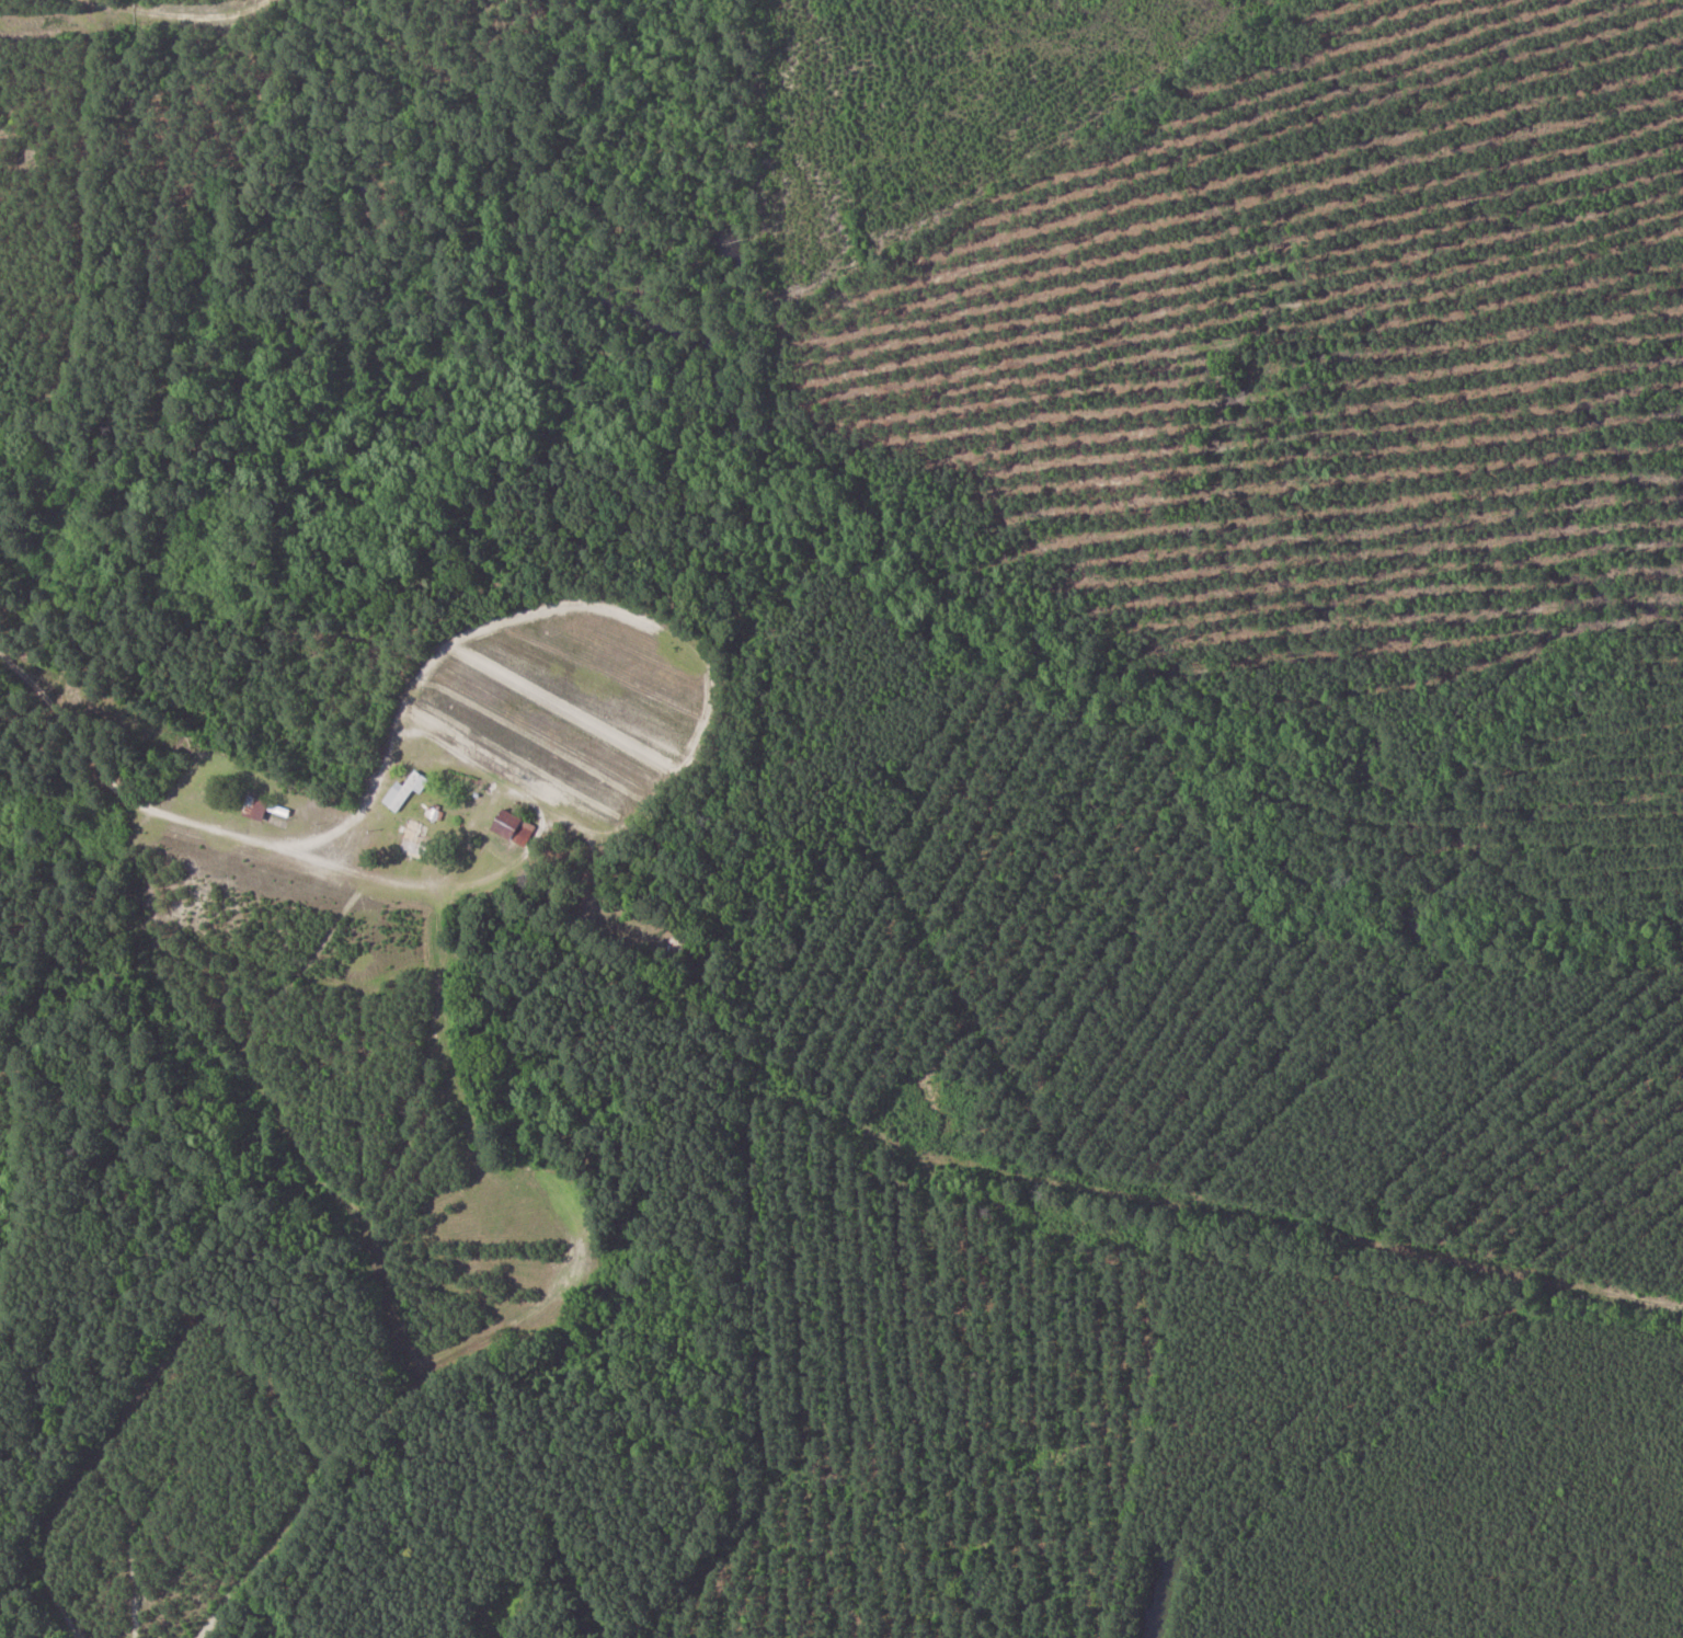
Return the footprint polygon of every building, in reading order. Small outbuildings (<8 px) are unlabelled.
[(416,794),(426,781),(411,770),(399,786),(394,781),(379,802),(394,813),(411,790),(416,794)] [(256,821),(264,802),(245,795),(237,814),(256,821)] [(523,846),(531,823),(493,810),(485,833),(523,846)] [(399,845),(416,850),(423,824),(407,819),(399,845)]
